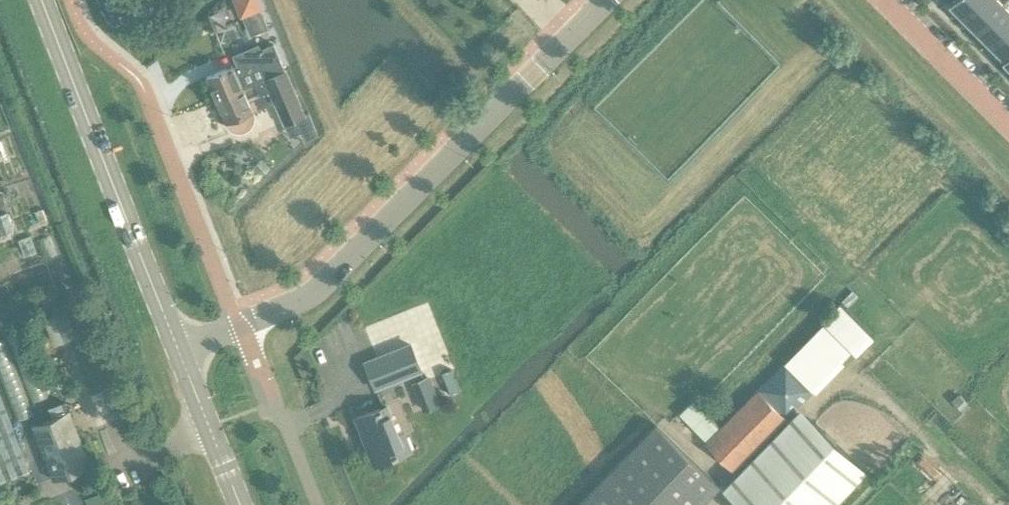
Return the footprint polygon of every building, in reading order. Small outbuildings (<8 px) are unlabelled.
[(240,18),(246,16),(248,21),(262,16),(260,10),(261,10),(257,0),(233,0),(240,18)] [(963,17),(980,0),(951,0),(949,2),(963,17)] [(977,30),(1004,3),(1001,0),(980,0),(963,17),(977,30)] [(990,44),(1008,25),(1008,8),(1004,3),(977,30),(990,44)] [(1004,58),(1008,53),(1008,25),(990,44),(1004,58)] [(233,66),(207,77),(217,99),(243,87),(254,82),(285,69),(273,43),(248,54),(253,66),(241,71),(238,64),(234,66),(233,66)] [(252,109),(274,100),(284,123),(305,114),(285,69),(254,82),(260,94),(248,99),(243,87),(217,99),(226,121),(229,124),(232,127),(236,129),(241,129),(248,126),(251,122),(253,118),(253,114),(252,109)] [(62,311),(47,317),(56,339),(71,333),(62,311)] [(786,417),(813,390),(852,351),(824,323),(787,361),(786,360),(758,388),(786,417)] [(376,388),(421,370),(410,344),(366,362),(376,388)] [(786,417),(758,388),(758,387),(720,426),(706,440),(705,441),(735,471),(787,418),(786,417)] [(31,471),(0,390),(0,482),(31,471)] [(436,390),(420,397),(424,407),(440,400),(436,390)] [(706,440),(720,426),(710,416),(693,399),(679,413),(706,440)] [(380,462),(411,449),(404,432),(399,434),(387,405),(356,417),(366,441),(371,439),(380,462)] [(69,409),(32,423),(54,479),(91,464),(69,409)] [(740,504),(833,504),(866,470),(815,421),(737,502),(740,504)] [(579,504),(701,504),(720,485),(657,424),(579,504)]
